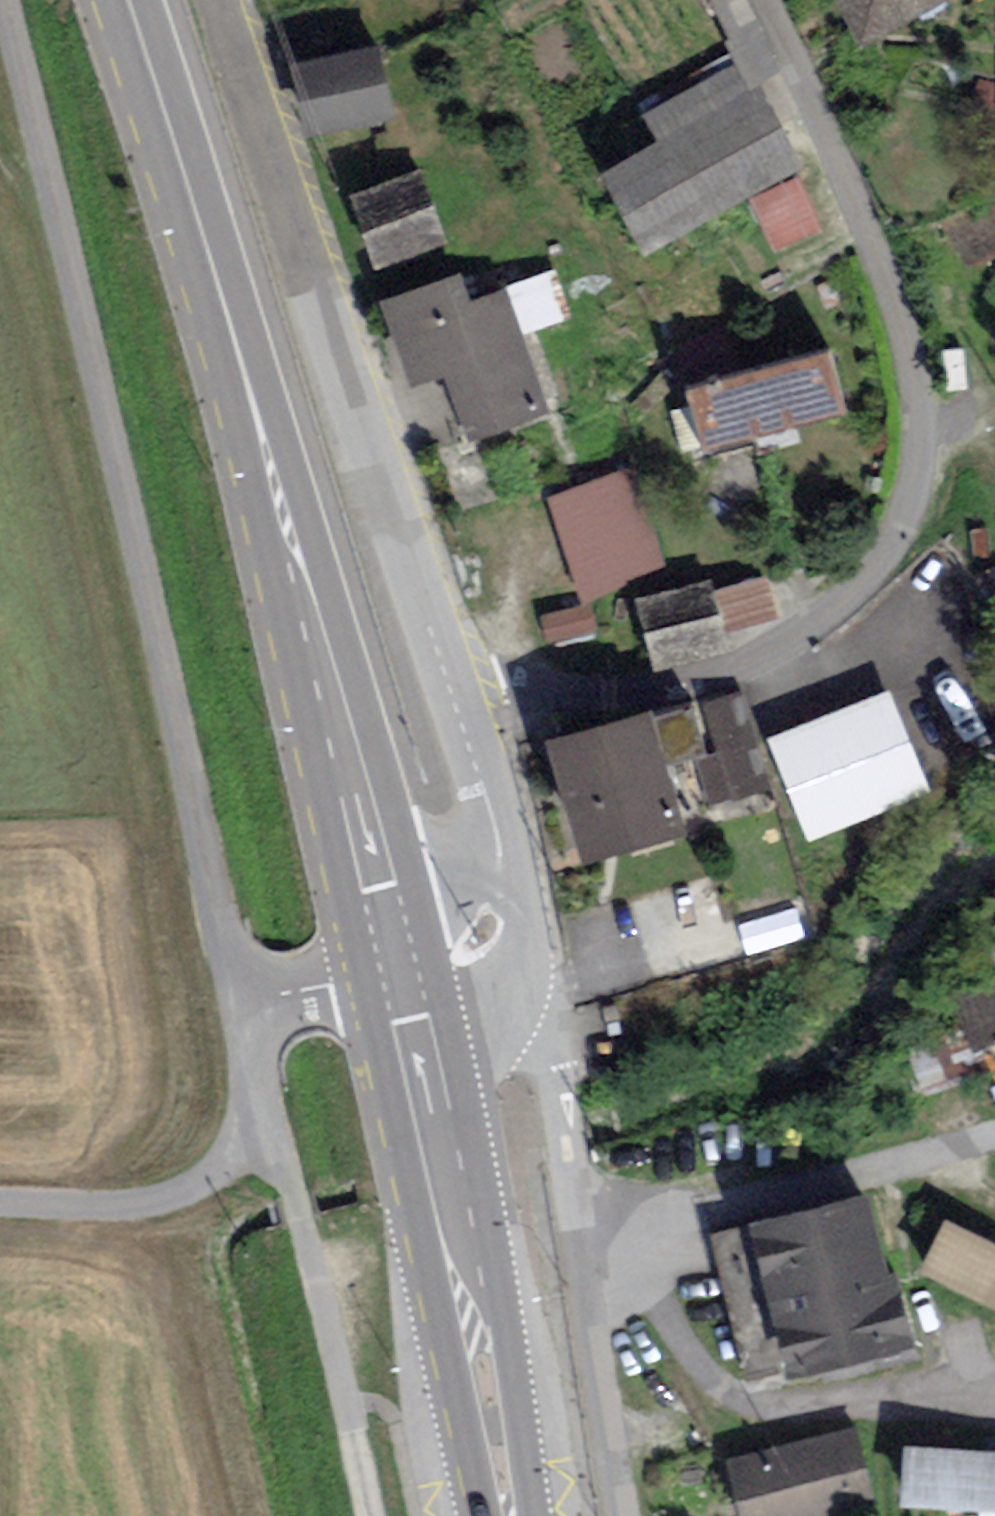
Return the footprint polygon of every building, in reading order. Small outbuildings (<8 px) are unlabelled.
[(859,32),(918,0),(841,0),(859,32)] [(392,108),(378,39),(292,57),(307,126),(392,108)] [(748,92),(730,58),(638,108),(653,135),(595,166),(640,250),(803,162),(762,85),(748,92)] [(809,167),(755,188),(778,243),(831,222),(809,167)] [(422,169),(351,192),(374,263),(446,239),(422,169)] [(383,296),(410,376),(446,364),(472,437),(549,410),(505,282),(472,293),(464,268),(383,296)] [(828,341),(685,377),(702,442),(845,406),(828,341)] [(632,467),(548,493),(583,600),(666,573),(632,467)] [(767,576),(714,587),(724,630),(776,618),(767,576)] [(712,577),(637,594),(653,664),(728,648),(724,630),(714,587),(712,577)] [(598,643),(589,604),(542,615),(551,654),(598,643)] [(888,683),(770,734),(812,831),(930,780),(888,683)] [(718,752),(691,760),(703,803),(770,785),(743,688),(703,699),(718,752)] [(649,701),(546,732),(584,854),(686,823),(649,701)] [(951,989),(973,1046),(994,1037),(994,972),(951,989)] [(871,1182),(752,1215),(795,1368),(913,1335),(871,1182)] [(945,1212),(919,1263),(994,1301),(994,1238),(945,1212)] [(727,1458),(742,1515),(800,1515),(874,1497),(856,1426),(727,1458)] [(904,1438),(899,1501),(994,1507),(994,1444),(904,1438)]
